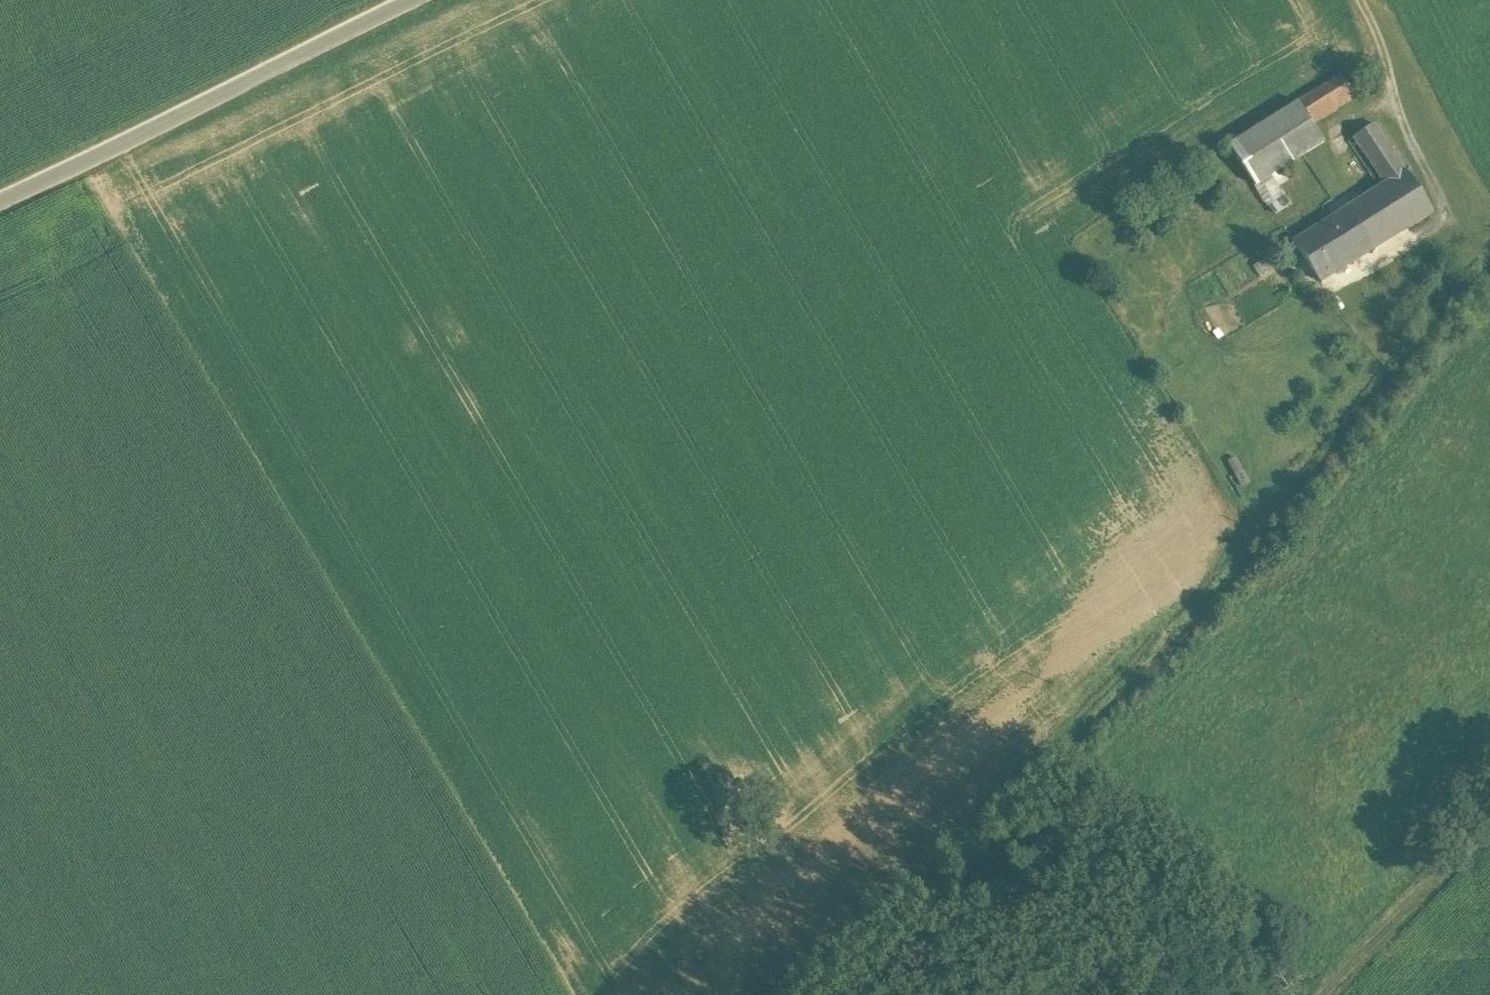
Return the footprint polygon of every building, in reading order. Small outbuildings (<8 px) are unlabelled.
[(1341,74),(1297,101),(1312,123),(1355,96),(1341,74)] [(1297,101),(1229,145),(1275,213),(1290,203),(1271,174),(1324,141),(1312,123),(1297,101)] [(1405,170),(1373,123),(1353,136),(1385,183),(1344,209),(1371,250),(1433,212),(1405,170)] [(1344,209),(1293,241),(1320,282),(1371,250),(1344,209)]
